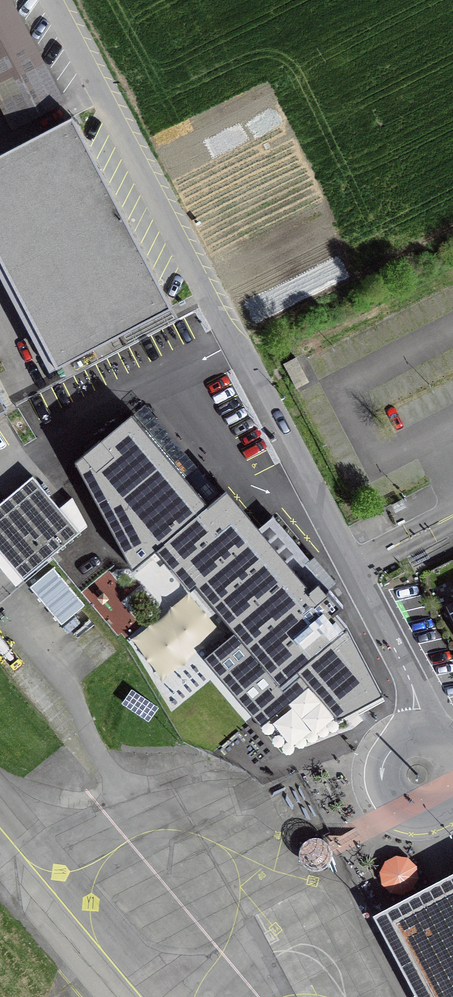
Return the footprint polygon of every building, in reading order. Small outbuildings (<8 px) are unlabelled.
[(125,335),(176,308),(60,88),(14,0),(0,0),(0,96),(125,335)] [(23,579),(87,525),(71,497),(60,508),(32,476),(0,503),(0,551),(23,579)] [(220,495),(157,548),(190,588),(196,583),(249,645),(234,658),(271,702),(302,676),(336,715),(379,693),(345,626),(334,613),(342,605),(306,562),(308,560),(271,516),(259,528),(239,505),(233,510),(220,495)] [(53,567),(30,586),(62,624),(84,604),(53,567)] [(381,920),(422,996),(452,996),(452,882),(381,920)]
